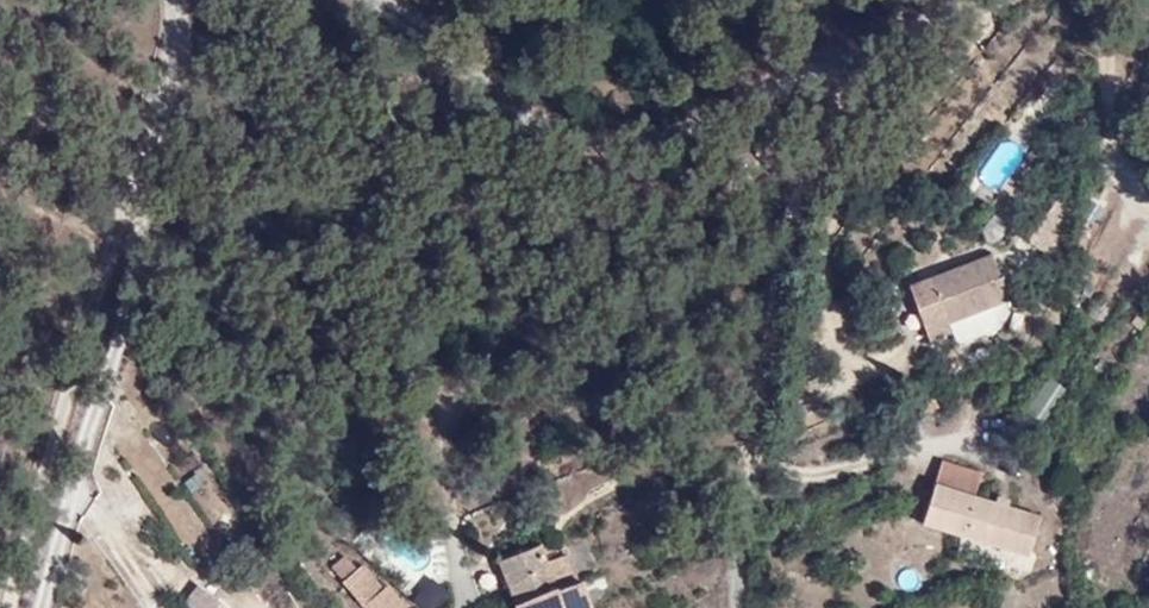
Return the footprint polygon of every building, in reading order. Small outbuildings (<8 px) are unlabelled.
[(991,252),(906,284),(930,346),(952,337),(947,326),(1017,299),(1007,274),(1001,276),(991,252)] [(984,472),(944,460),(923,525),(1031,559),(1044,519),(976,497),(984,472)] [(507,580),(516,607),(599,607),(582,556),(507,580)] [(343,559),(325,573),(353,607),(402,607),(343,559)] [(183,577),(164,607),(236,607),(183,577)] [(418,607),(434,607),(446,591),(427,577),(409,602),(418,607)]
